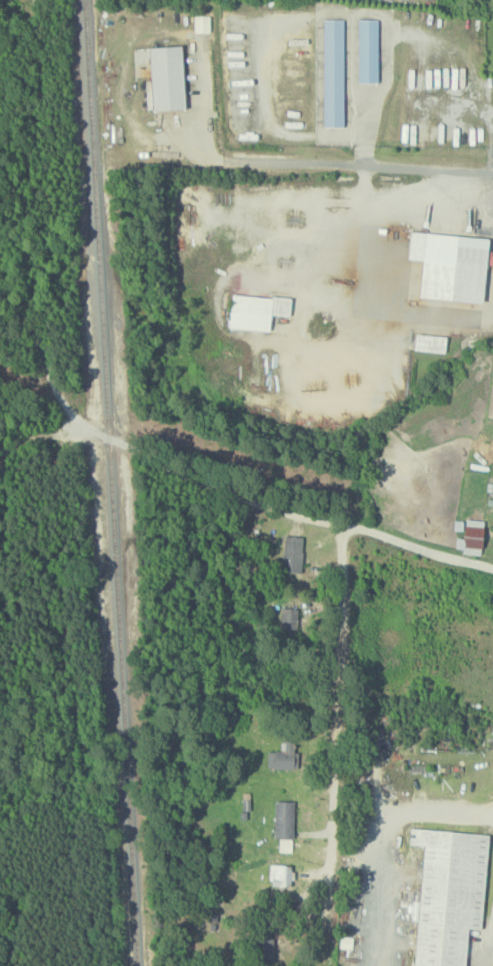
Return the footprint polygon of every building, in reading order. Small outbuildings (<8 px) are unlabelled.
[(343,20),(323,20),(324,127),(344,127),(343,20)] [(359,83),(378,83),(378,20),(359,20),(359,83)] [(483,301),(488,237),(410,230),(408,258),(422,259),(419,296),(483,301)] [(290,315),(291,297),(231,293),(229,328),(269,330),(270,314),(290,315)] [(447,337),(416,332),(413,348),(444,353),(447,337)] [(456,537),(456,551),(482,552),(482,520),(464,519),(463,538),(456,537)] [(282,571),(301,572),(303,536),(284,535),(282,571)] [(267,750),(267,768),(293,768),(294,739),(280,739),(280,751),(267,750)] [(294,801),(275,800),(274,838),(279,838),(279,851),(293,852),(294,801)] [(468,928),(482,929),(488,833),(410,828),(409,844),(422,845),(414,965),(465,965),(468,928)] [(269,884),(290,885),(291,865),(270,864),(269,884)]
